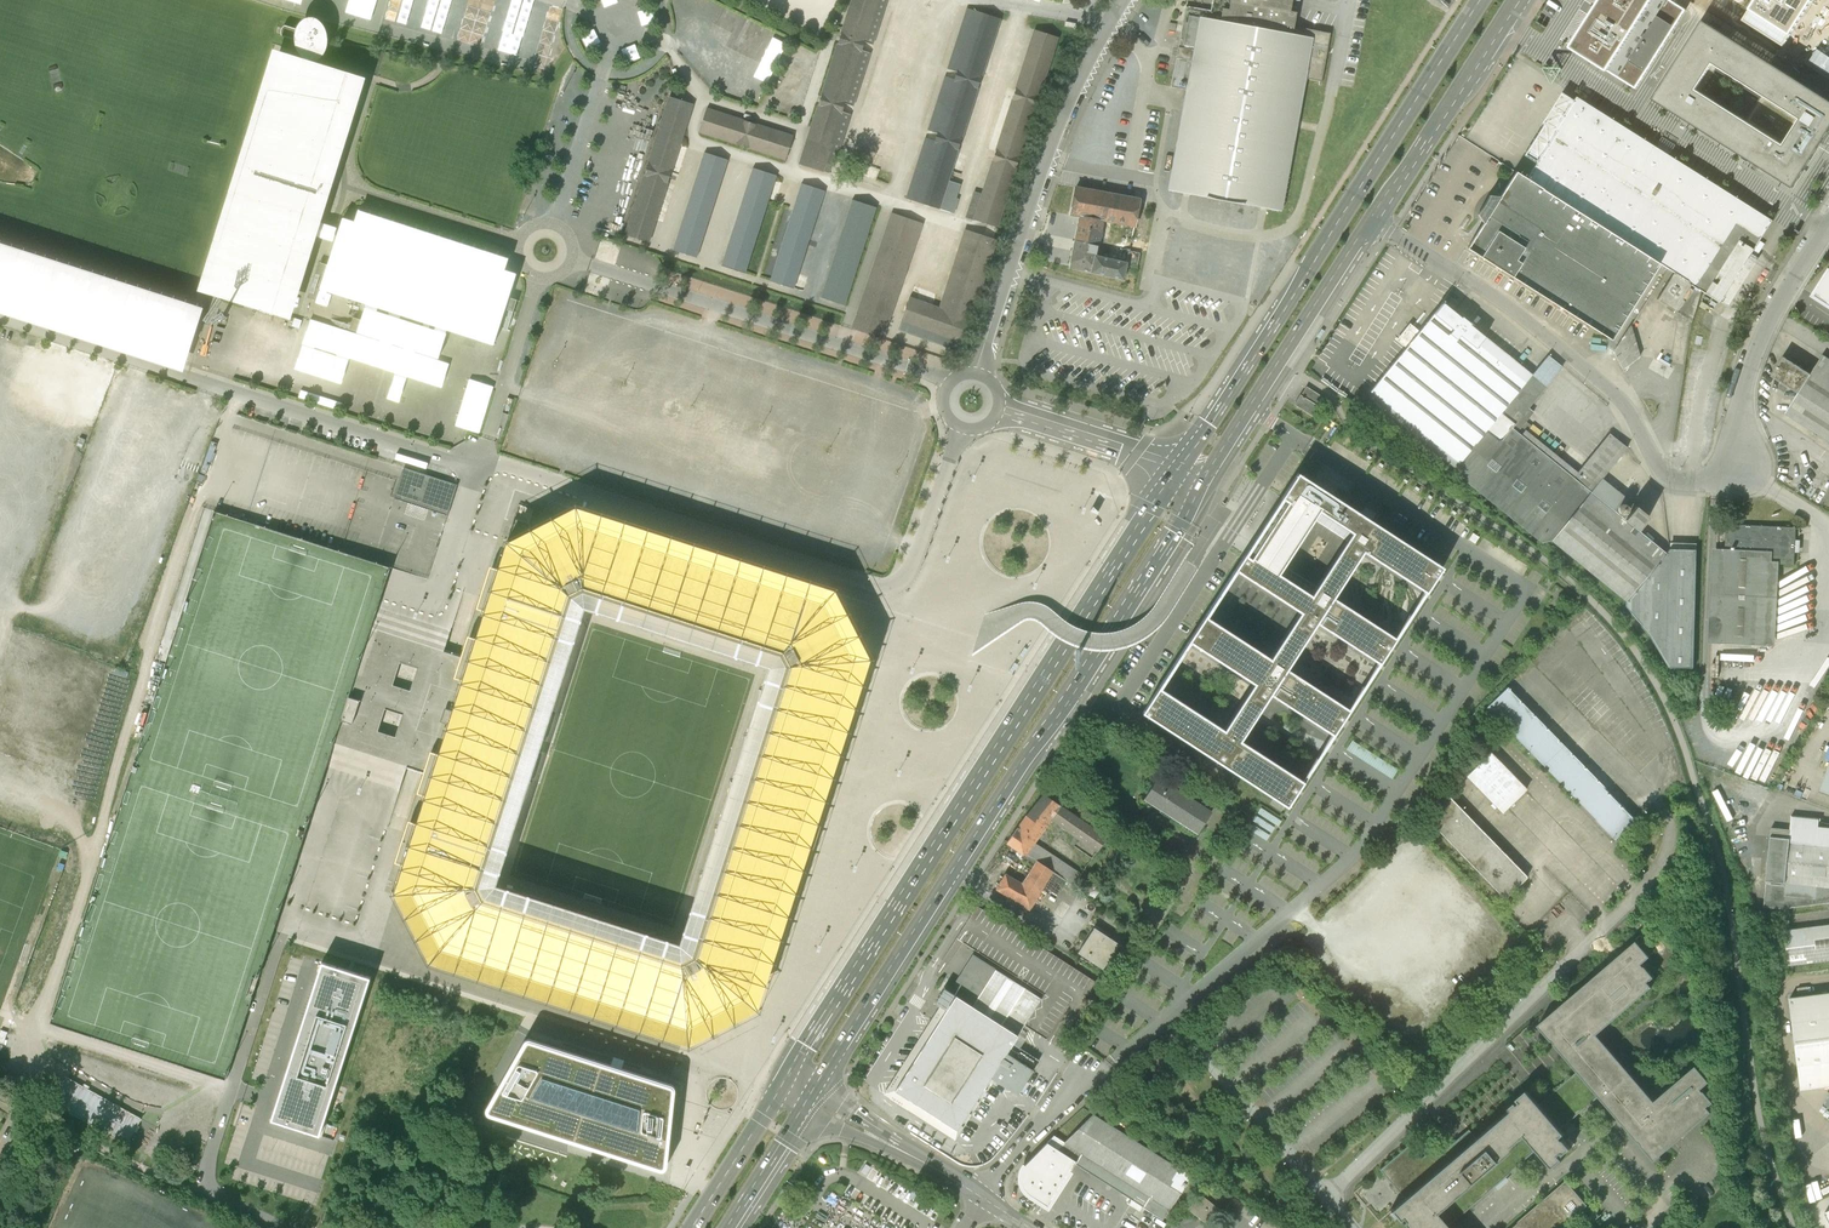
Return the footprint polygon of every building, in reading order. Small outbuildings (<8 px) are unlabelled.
[(799,164),(811,168),(831,174),(887,0),(851,0),(799,164)] [(1298,26),(1301,12),(1293,11),(1295,0),(1214,0),(1212,12),(1186,9),(1173,88),(1188,91),(1170,193),(1188,196),(1263,209),(1285,213),(1309,80),(1330,84),(1337,33),(1298,26)] [(1571,48),(1636,89),(1686,10),(1670,0),(1601,0),(1571,48)] [(1784,46),(1813,0),(1756,0),(1743,21),(1784,46)] [(547,15),(551,4),(539,1),(536,12),(547,15)] [(942,74),(910,199),(948,209),(998,15),(965,7),(950,66),(959,68),(956,78),(942,74)] [(303,58),(304,59),(319,63),(320,63),(325,57),(326,53),(328,49),(329,41),(329,38),(327,29),(327,28),(322,22),(317,19),(310,18),(306,19),(301,23),(298,28),(296,34),(295,41),(296,45),(297,49),(303,58)] [(1703,20),(1653,100),(1793,188),(1828,131),(1828,100),(1703,20)] [(1055,51),(1059,36),(1035,29),(1031,44),(1055,51)] [(319,63),(304,59),(277,50),(275,50),(200,291),(203,292),(208,293),(292,319),(367,79),(319,63)] [(1752,254),(1773,220),(1578,97),(1576,101),(1563,94),(1524,155),(1536,163),(1526,180),(1659,263),(1674,273),(1693,285),(1728,307),(1759,259),(1752,254)] [(669,96),(624,236),(650,243),(694,104),(669,96)] [(794,136),(707,109),(699,133),(785,160),(794,136)] [(728,160),(704,153),(673,250),(697,258),(728,160)] [(776,175),(753,168),(722,265),(745,273),(776,175)] [(1659,263),(1526,180),(1516,172),(1500,197),(1488,196),(1483,206),(1476,214),(1483,224),(1467,249),(1611,340),(1659,263)] [(825,191),(802,184),(771,281),(794,289),(825,191)] [(1070,213),(1080,215),(1103,220),(1133,226),(1139,200),(1075,187),(1070,213)] [(875,208),(852,200),(821,298),(845,304),(875,208)] [(888,338),(921,220),(889,211),(856,329),(888,338)] [(1095,257),(1103,220),(1080,215),(1070,269),(1092,273),(1095,257)] [(979,254),(989,252),(986,242),(977,244),(979,254)] [(0,243),(0,312),(184,370),(186,364),(191,349),(204,307),(199,305),(0,243)] [(1128,252),(1126,263),(1125,265),(1135,267),(1138,253),(1128,252)] [(1126,263),(1095,257),(1092,273),(1123,280),(1125,265),(1126,263)] [(1813,296),(1828,306),(1828,271),(1813,296)] [(1693,285),(1674,273),(1657,300),(1676,312),(1693,285)] [(890,326),(946,342),(945,346),(960,350),(966,327),(951,322),(955,310),(909,297),(905,312),(894,309),(890,326)] [(1459,464),(1532,375),(1444,303),(1420,333),(1410,324),(1396,341),(1406,348),(1370,392),(1459,464)] [(1631,327),(1630,327),(1614,352),(1623,370),(1640,357),(1631,327)] [(1547,356),(1532,375),(1459,464),(1453,472),(1541,543),(1551,541),(1604,479),(1627,448),(1609,434),(1578,472),(1523,426),(1533,412),(1529,407),(1563,368),(1547,356)] [(1784,356),(1773,373),(1801,391),(1786,414),(1828,441),(1828,360),(1823,357),(1812,374),(1784,356)] [(455,493),(458,485),(442,480),(404,468),(401,476),(394,498),(448,516),(455,493)] [(1397,639),(1334,598),(1364,552),(1427,593),(1443,568),(1298,473),(1265,524),(1235,570),(1300,613),(1270,658),(1205,616),(1189,642),(1254,684),(1224,730),(1159,688),(1142,713),(1287,807),(1304,782),(1241,741),(1271,695),(1334,736),(1350,710),(1287,669),(1317,624),(1380,665),(1397,639)] [(1649,517),(1604,479),(1551,541),(1626,602),(1666,554),(1638,531),(1649,517)] [(425,796),(417,823),(409,820),(395,862),(403,865),(394,894),(396,894),(413,926),(430,961),(689,1044),(722,1028),(758,1009),(870,658),(852,623),(834,589),(829,588),(576,506),(543,524),(508,541),(507,540),(498,569),(490,566),(476,609),(485,611),(476,638),(468,636),(461,657),(424,772),(417,793),(425,796)] [(391,568),(204,508),(155,661),(165,664),(49,1024),(226,1080),(232,1061),(283,902),(327,767),(334,743),(342,720),(349,697),(371,629),(378,609),(381,599),(385,585),(391,568)] [(471,515),(471,528),(481,528),(481,515),(471,515)] [(1726,524),(1725,549),(1773,552),(1772,564),(1779,564),(1794,565),(1796,528),(1726,524)] [(1670,549),(1666,554),(1626,602),(1626,607),(1651,636),(1669,668),(1694,668),(1696,545),(1669,544),(1670,549)] [(1723,549),(1713,549),(1708,643),(1718,644),(1723,549)] [(1768,646),(1772,564),(1773,552),(1725,549),(1723,549),(1718,644),(1768,646)] [(1779,564),(1772,564),(1768,646),(1775,647),(1779,564)] [(421,645),(371,629),(349,697),(342,720),(334,743),(344,746),(407,766),(417,770),(424,772),(461,657),(454,655),(444,652),(421,645)] [(1508,687),(1487,708),(1616,840),(1637,820),(1508,687)] [(1353,741),(1349,747),(1393,776),(1396,770),(1383,761),(1353,741)] [(1491,753),(1466,776),(1502,814),(1526,789),(1491,753)] [(1820,790),(1828,793),(1828,767),(1820,790)] [(1143,799),(1197,834),(1204,825),(1212,812),(1158,777),(1143,799)] [(1017,828),(1007,842),(1025,855),(1033,843),(1051,820),(1097,852),(1107,839),(1045,795),(1018,829),(1017,828)] [(1448,796),(1425,818),(1505,900),(1527,878),(1448,796)] [(1792,829),(1791,842),(1828,846),(1828,827),(1820,826),(1820,818),(1793,816),(1792,829)] [(1772,827),(1767,881),(1786,883),(1791,842),(1792,829),(1772,827)] [(347,872),(347,878),(345,875),(345,881),(350,881),(345,884),(343,898),(335,884),(330,887),(337,901),(349,902),(358,898),(354,897),(351,892),(353,879),(359,880),(367,876),(367,872),(364,864),(367,863),(368,852),(373,861),(376,862),(371,853),(362,851),(361,851),(356,850),(358,838),(353,837),(351,839),(347,867),(345,868),(347,872)] [(1791,842),(1786,883),(1828,887),(1828,846),(1791,842)] [(1081,874),(1033,843),(1025,855),(1036,861),(1053,872),(1066,881),(1073,886),(1081,874)] [(1053,872),(1036,861),(1022,885),(1006,875),(996,890),(1030,910),(1044,887),(1053,872)] [(1058,896),(1066,881),(1053,872),(1044,887),(1058,896)] [(1786,883),(1767,881),(1764,907),(1780,908),(1828,902),(1828,887),(1786,883)] [(940,978),(963,943),(1044,995),(1041,999),(1024,1026),(1055,1045),(1096,982),(977,906),(934,974),(940,978)] [(1790,965),(1828,960),(1828,924),(1786,929),(1790,965)] [(1094,928),(1078,953),(1102,969),(1119,944),(1094,928)] [(1638,940),(1539,1024),(1555,1042),(1579,1071),(1600,1095),(1656,1160),(1670,1147),(1705,1117),(1713,1111),(1708,1105),(1713,1101),(1702,1087),(1710,1080),(1697,1065),(1656,1101),(1597,1033),(1652,985),(1648,980),(1654,975),(1642,961),(1651,954),(1638,940)] [(973,956),(950,993),(1018,1035),(1024,1026),(1041,999),(973,956)] [(322,962),(271,1120),(320,1136),(371,978),(322,962)] [(884,1096),(955,1140),(964,1127),(961,1125),(963,1122),(966,1124),(971,1115),(968,1113),(971,1110),(973,1112),(979,1103),(976,1102),(978,1098),(981,1100),(987,1091),(984,1089),(986,1085),(989,1087),(994,1079),(991,1077),(1013,1044),(1018,1035),(950,993),(945,989),(935,1004),(941,1007),(884,1096)] [(1802,1089),(1828,1086),(1828,993),(1791,998),(1802,1089)] [(382,1029),(384,1019),(371,1016),(368,1030),(378,1031),(379,1029),(382,1029)] [(527,1039),(525,1041),(486,1108),(486,1111),(487,1113),(489,1115),(660,1170),(663,1170),(665,1169),(667,1167),(675,1089),(674,1087),(672,1085),(622,1068),(624,1062),(624,1061),(614,1058),(613,1058),(611,1065),(530,1039),(527,1039)] [(1040,1061),(1013,1044),(991,1077),(994,1079),(1018,1095),(1040,1061)] [(1579,1071),(1540,1104),(1561,1129),(1600,1095),(1579,1071)] [(141,1119),(67,1078),(53,1104),(127,1144),(141,1119)] [(1389,1210),(1404,1227),(1447,1227),(1446,1227),(1537,1149),(1552,1168),(1562,1159),(1558,1154),(1562,1151),(1564,1153),(1570,1148),(1560,1136),(1564,1132),(1561,1129),(1540,1104),(1527,1088),(1477,1135),(1407,1196),(1389,1210)] [(1028,1180),(1030,1196),(1048,1207),(1076,1163),(1144,1206),(1131,1227),(1160,1227),(1193,1176),(1094,1114),(1028,1180)] [(1407,1196),(1477,1135),(1470,1127),(1457,1138),(1443,1150),(1437,1143),(1424,1155),(1413,1142),(1382,1168),(1407,1196)] [(1587,1206),(1566,1182),(1512,1227),(1561,1227),(1587,1206)] [(1190,1211),(1211,1227),(1215,1227),(1225,1215),(1202,1196),(1190,1211)]
